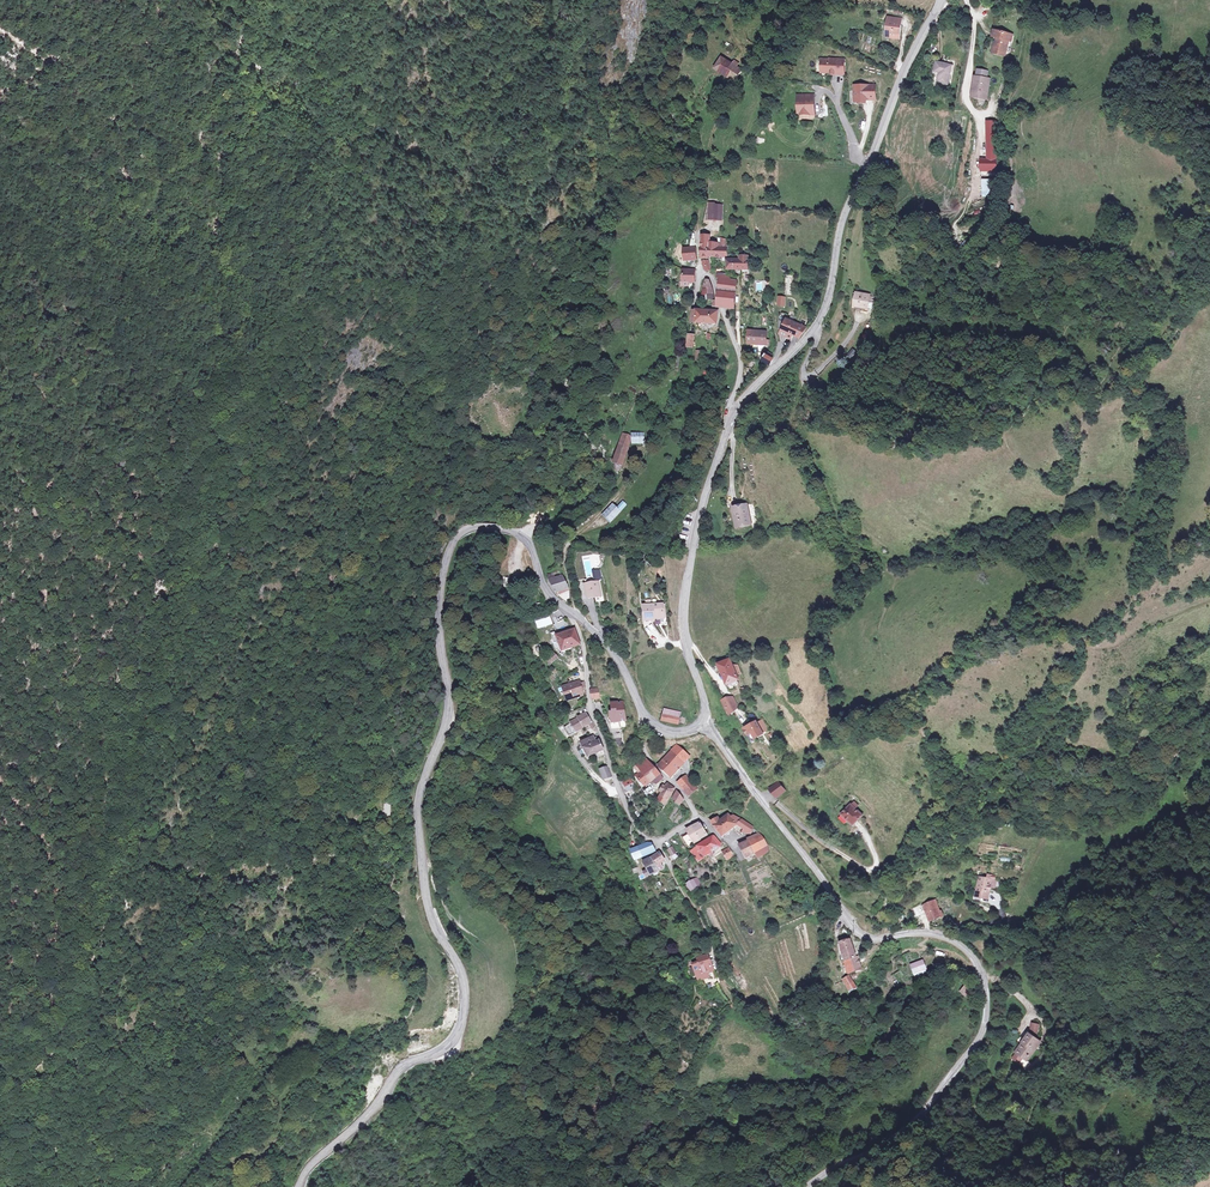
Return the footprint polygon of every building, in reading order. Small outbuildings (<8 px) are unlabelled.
[(900,21),(898,21),(898,19),(893,19),(893,14),(886,13),(884,31),(889,31),(889,35),(899,36),(900,21)] [(1009,29),(990,23),(988,30),(992,31),(994,32),(993,36),(991,36),(988,47),(1001,50),(1005,35),(1007,35),(1009,29)] [(711,62),(718,66),(725,55),(719,51),(711,62)] [(819,53),(819,65),(827,65),(827,67),(827,68),(834,68),(835,65),(836,65),(836,66),(842,66),(843,53),(828,53),(828,54),(819,53)] [(718,66),(725,71),(733,59),(731,57),(732,55),(730,54),(728,57),(725,55),(718,66)] [(951,58),(935,56),(934,66),(939,67),(937,77),(947,78),(951,58)] [(733,59),(725,71),(731,75),(738,63),(734,61),(735,60),(733,59)] [(988,66),(977,64),(976,71),(974,71),(972,82),(976,82),(974,92),(985,94),(988,73),(987,73),(988,66)] [(852,80),(853,91),(857,91),(857,96),(864,96),(864,94),(864,92),(874,92),(874,80),(852,80)] [(796,89),(796,101),(798,101),(798,107),(808,107),(808,105),(813,105),(812,97),(811,97),(811,89),(796,89)] [(979,154),(979,164),(995,164),(994,116),(987,116),(987,154),(979,154)] [(993,179),(981,180),(982,198),(994,197),(993,179)] [(708,220),(722,220),(722,206),(715,206),(715,204),(708,204),(708,220)] [(724,236),(724,243),(711,243),(712,235),(702,235),(703,258),(708,259),(708,256),(727,256),(729,238),(724,236)] [(698,260),(697,247),(683,248),(684,260),(698,260)] [(750,256),(741,255),(741,259),(730,259),(728,259),(727,268),(750,269),(750,256)] [(712,270),(708,261),(702,261),(706,270),(712,270)] [(695,269),(683,269),(683,282),(688,282),(695,283),(695,269)] [(735,309),(737,280),(723,274),(717,275),(717,278),(720,279),(717,307),(735,309)] [(711,280),(705,279),(703,292),(714,294),(713,286),(711,280)] [(869,295),(855,294),(854,310),(868,311),(868,308),(874,309),(875,298),(869,297),(869,295)] [(691,321),(704,322),(705,310),(697,309),(693,309),(691,321)] [(705,310),(704,322),(718,323),(718,310),(705,310)] [(807,327),(786,318),(782,329),(780,335),(792,340),(794,335),(800,338),(807,327)] [(695,332),(688,331),(686,343),(692,344),(695,332)] [(766,331),(752,331),(752,344),(758,344),(766,344),(766,339),(766,331)] [(773,358),(766,354),(762,361),(769,365),(773,358)] [(625,435),(623,434),(614,462),(612,466),(619,469),(631,436),(627,435),(625,435)] [(641,434),(632,435),(632,443),(641,442),(641,434)] [(748,517),(744,497),(730,500),(735,520),(748,517)] [(616,508),(610,505),(603,518),(611,522),(618,510),(616,508)] [(553,580),(567,577),(564,569),(557,571),(555,567),(549,568),(549,574),(553,580)] [(586,582),(585,582),(588,596),(602,593),(598,579),(589,581),(588,576),(584,577),(586,582)] [(569,584),(567,577),(553,580),(559,587),(569,584)] [(571,593),(569,584),(559,587),(566,595),(571,593)] [(663,613),(660,599),(640,603),(643,619),(654,617),(654,615),(663,613)] [(570,626),(576,642),(580,640),(576,624),(570,626)] [(561,646),(571,643),(565,627),(556,630),(554,625),(549,627),(553,638),(558,636),(561,646)] [(571,643),(576,642),(570,626),(565,627),(571,643)] [(547,640),(542,632),(537,635),(542,642),(547,640)] [(558,651),(554,647),(546,655),(551,659),(558,651)] [(732,665),(728,656),(716,661),(725,683),(729,681),(735,679),(737,678),(735,672),(732,665)] [(580,682),(579,676),(575,677),(575,676),(569,678),(567,679),(566,677),(556,680),(560,694),(578,689),(577,683),(580,682)] [(599,682),(591,683),(593,693),(601,691),(599,682)] [(730,706),(724,695),(718,699),(726,712),(728,710),(727,707),(730,706)] [(725,695),(724,695),(730,706),(734,704),(730,696),(725,695)] [(605,707),(603,708),(604,722),(610,721),(610,717),(616,716),(615,698),(605,699),(605,706),(605,707)] [(674,705),(658,702),(659,708),(675,711),(674,705)] [(577,713),(569,717),(574,727),(584,721),(587,719),(578,705),(574,708),(577,713)] [(675,711),(659,708),(658,715),(674,718),(675,711)] [(567,731),(574,727),(569,717),(561,722),(567,731)] [(752,719),(739,726),(743,733),(747,740),(751,738),(749,736),(758,731),(752,719)] [(590,733),(583,735),(578,737),(577,738),(586,758),(601,752),(597,735),(594,736),(591,737),(590,733)] [(685,751),(673,740),(667,746),(679,757),(685,751)] [(679,757),(667,746),(653,760),(654,760),(667,773),(672,769),(670,767),(671,766),(672,767),(679,757)] [(636,768),(637,769),(644,777),(646,779),(651,775),(657,769),(649,761),(642,753),(632,762),(636,768)] [(607,773),(602,756),(597,758),(603,775),(607,773)] [(644,777),(637,769),(632,774),(637,780),(638,782),(644,777)] [(659,772),(657,769),(651,775),(653,777),(659,772)] [(677,774),(685,784),(689,780),(681,770),(677,774)] [(618,779),(624,794),(630,792),(630,783),(627,773),(618,779)] [(685,784),(677,774),(672,777),(682,787),(685,784)] [(672,786),(665,778),(648,799),(657,809),(657,808),(672,786)] [(783,787),(776,779),(767,785),(774,794),(783,787)] [(689,780),(685,784),(682,787),(685,791),(693,784),(689,780)] [(679,795),(673,788),(668,795),(673,800),(679,795)] [(861,815),(849,804),(840,813),(850,822),(854,818),(856,819),(861,815)] [(724,822),(717,828),(722,834),(737,822),(738,822),(729,811),(719,817),(724,822)] [(737,822),(744,826),(742,828),(750,832),(754,824),(748,821),(741,816),(734,812),(729,811),(738,822),(737,822)] [(710,821),(717,828),(724,822),(719,817),(717,815),(710,821)] [(703,829),(694,819),(683,830),(686,833),(680,838),(687,845),(703,829)] [(708,831),(700,840),(708,849),(717,839),(708,831)] [(761,844),(756,833),(733,844),(739,856),(748,852),(750,856),(762,851),(759,845),(761,844)] [(697,861),(708,849),(700,840),(698,838),(694,842),(697,844),(689,853),(697,861)] [(650,848),(645,839),(635,844),(640,854),(650,848)] [(651,841),(646,839),(645,839),(650,848),(654,846),(651,841)] [(640,854),(635,844),(628,848),(633,857),(640,854)] [(727,854),(723,846),(716,850),(721,858),(727,854)] [(656,849),(649,854),(656,867),(657,867),(659,865),(657,861),(662,858),(656,850),(656,849)] [(646,873),(656,867),(649,854),(639,860),(644,868),(639,871),(641,874),(646,872),(646,873)] [(995,873),(983,871),(981,882),(977,881),(975,894),(982,895),(983,890),(985,891),(992,892),(993,881),(995,873)] [(708,884),(701,877),(693,885),(700,892),(703,890),(705,887),(708,884)] [(925,899),(931,916),(936,915),(931,897),(925,899)] [(924,918),(931,916),(925,899),(919,901),(920,908),(914,910),(915,912),(921,910),(924,918)] [(907,905),(908,909),(919,901),(907,905)] [(920,908),(919,901),(908,909),(910,914),(915,912),(914,910),(920,908)] [(837,940),(840,952),(853,948),(849,936),(837,940)] [(840,952),(842,958),(849,955),(853,970),(860,968),(856,953),(854,954),(853,948),(840,952)] [(694,961),(705,955),(702,949),(691,955),(692,958),(694,961)] [(709,966),(705,955),(694,961),(689,963),(688,964),(693,974),(709,966)] [(849,955),(842,958),(846,972),(853,970),(849,955)] [(916,969),(913,958),(900,962),(903,972),(915,969),(916,969)] [(312,969),(318,982),(323,979),(317,967),(312,969)] [(318,982),(312,969),(306,972),(311,983),(312,985),(318,982)] [(916,975),(915,969),(903,972),(905,978),(916,975)] [(844,973),(844,972),(837,975),(842,987),(849,984),(844,973)] [(962,995),(955,989),(950,995),(957,1001),(962,995)] [(1032,1025),(1028,1035),(1035,1040),(1039,1026),(1032,1025)] [(1023,1046),(1016,1055),(1021,1059),(1026,1063),(1033,1053),(1032,1052),(1038,1042),(1035,1040),(1028,1035),(1021,1044),(1023,1046)] [(1021,1044),(1014,1054),(1016,1055),(1023,1046),(1021,1044)]
